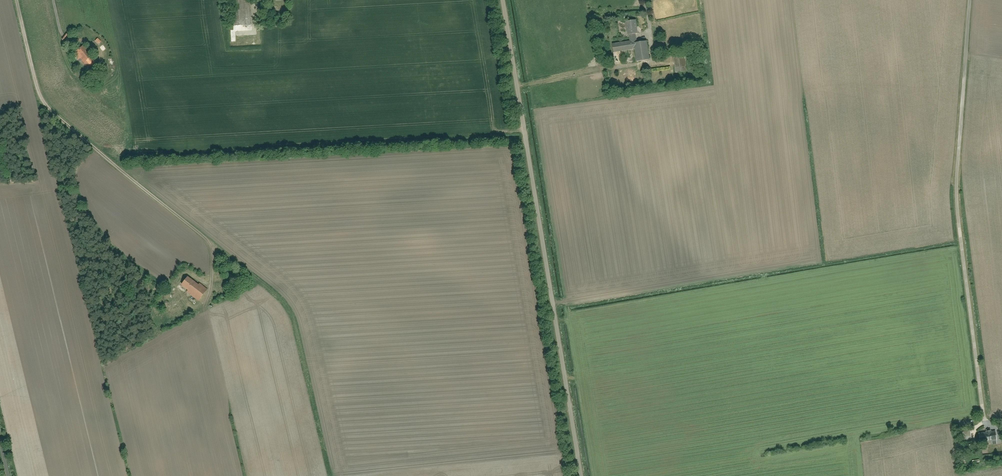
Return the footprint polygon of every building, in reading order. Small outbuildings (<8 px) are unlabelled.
[(250,0),(230,0),(231,26),(252,25),(250,0)] [(638,43),(637,35),(638,34),(636,21),(626,23),(627,36),(629,36),(630,42),(612,44),(614,54),(635,51),(637,62),(650,60),(647,42),(638,43)] [(84,45),(75,53),(85,63),(93,55),(84,45)] [(685,55),(674,56),(676,74),(687,72),(685,55)] [(187,276),(179,287),(197,301),(206,290),(187,276)] [(961,430),(962,438),(971,437),(970,429),(961,430)] [(979,432),(980,442),(997,441),(996,430),(979,432)]
